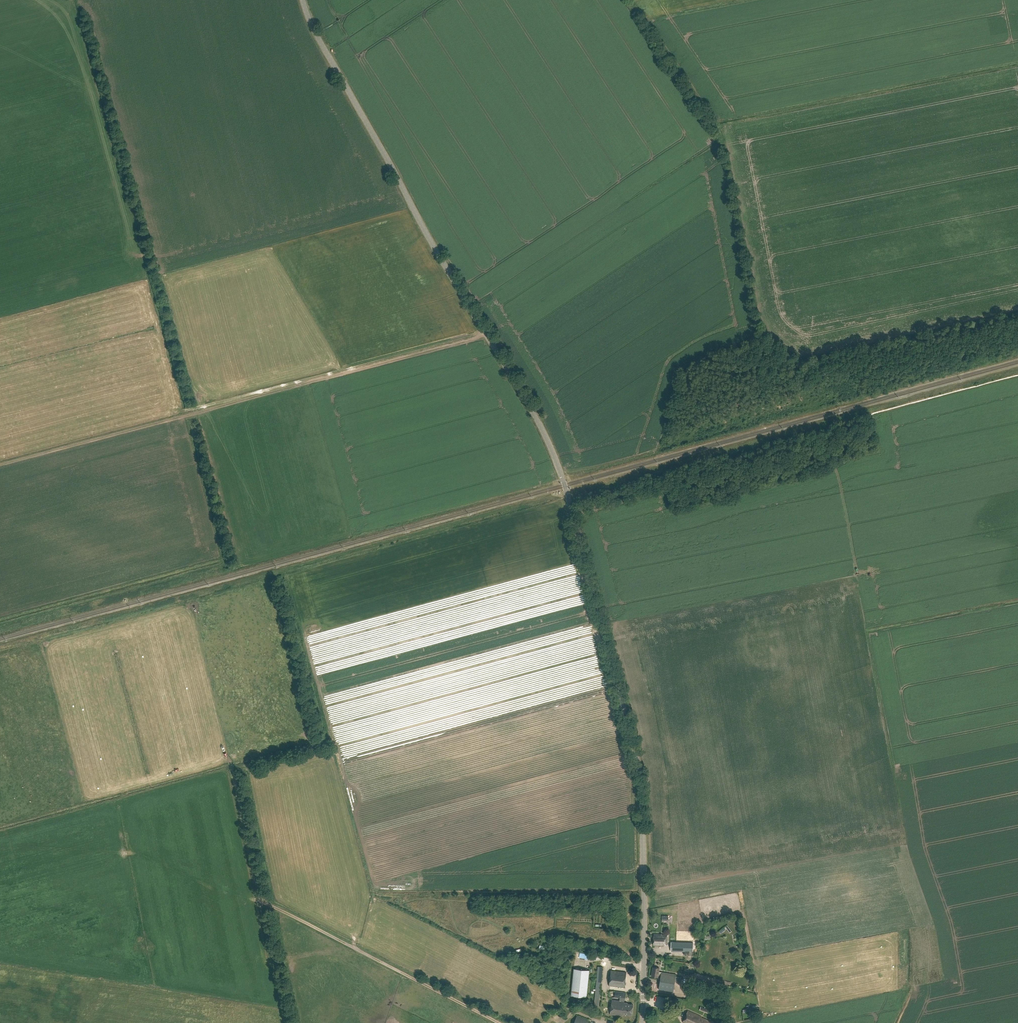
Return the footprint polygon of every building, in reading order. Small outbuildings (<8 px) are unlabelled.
[(668,935),(654,934),(654,936),(653,945),(667,945),(668,935)] [(671,942),(671,951),(689,952),(689,942),(671,942)] [(598,967),(595,1005),(600,1006),(604,967),(598,967)] [(660,968),(653,967),(652,976),(658,977),(661,977),(659,989),(673,992),(676,975),(661,972),(659,972),(660,968)] [(589,970),(573,968),(571,995),(586,997),(589,970)] [(611,970),(609,986),(625,988),(627,972),(611,970)] [(626,993),(616,991),(615,997),(620,997),(619,1000),(612,999),(610,1014),(623,1016),(623,1014),(626,1015),(626,1014),(629,1014),(629,1015),(632,1015),(633,1004),(629,1004),(628,1004),(628,1003),(624,1002),(626,993)] [(714,1011),(701,1006),(699,1010),(713,1015),(714,1011)] [(688,1011),(683,1022),(685,1022),(713,1022),(701,1017),(688,1011)]
